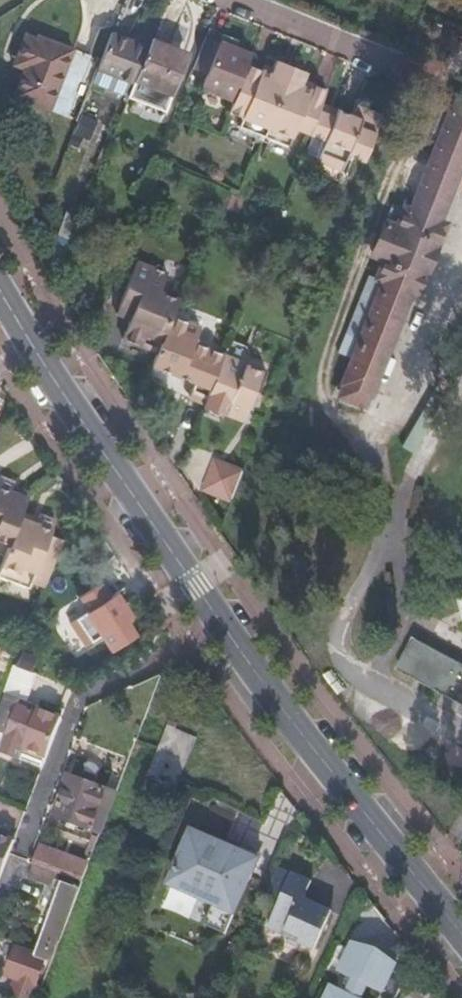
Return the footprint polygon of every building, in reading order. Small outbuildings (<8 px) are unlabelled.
[(147,46),(112,32),(98,69),(133,83),(134,80),(147,46)] [(199,85),(205,87),(226,36),(220,33),(199,85)] [(27,35),(19,55),(31,59),(25,72),(15,98),(40,108),(64,45),(40,35),(38,39),(27,35)] [(205,87),(233,98),(245,66),(250,55),(233,48),(236,40),(226,36),(205,87)] [(150,40),(147,46),(134,80),(171,94),(187,54),(150,40)] [(74,49),(64,45),(40,108),(49,112),(74,49)] [(31,59),(19,55),(14,68),(25,72),(31,59)] [(233,98),(228,111),(241,116),(268,126),(290,68),(275,61),(270,76),(245,66),(233,98)] [(295,127),(310,133),(318,112),(326,92),(312,86),(309,91),(301,88),(306,74),(290,68),(268,126),(264,136),(288,146),(295,127)] [(349,361),(342,380),(346,381),(341,394),(363,403),(367,390),(370,391),(409,291),(417,294),(445,223),(437,220),(461,158),(461,98),(457,96),(452,108),(449,107),(409,209),(403,207),(395,226),(382,222),(369,253),(382,258),(375,278),(381,280),(349,361)] [(348,154),(365,161),(375,134),(359,128),(361,122),(337,112),(335,119),(318,112),(310,133),(326,139),(318,161),(342,171),(348,154)] [(268,126),(241,116),(238,126),(264,136),(268,126)] [(130,323),(123,341),(137,347),(165,274),(137,263),(120,310),(133,316),(130,323)] [(165,274),(137,347),(158,355),(172,320),(178,302),(160,295),(168,276),(165,274)] [(335,355),(349,361),(381,280),(375,278),(366,275),(335,355)] [(117,317),(130,323),(133,316),(120,310),(117,317)] [(172,320),(158,355),(153,368),(195,384),(190,399),(204,404),(222,358),(190,346),(197,329),(172,320)] [(204,404),(203,406),(223,413),(223,417),(245,425),(264,375),(245,367),(245,365),(223,356),(222,358),(204,404)] [(19,518),(22,512),(25,503),(9,497),(11,492),(13,488),(0,483),(0,557),(4,558),(19,518)] [(9,497),(25,503),(27,498),(11,492),(9,497)] [(22,512),(19,518),(36,525),(38,519),(22,512)] [(19,518),(4,558),(0,567),(0,579),(27,590),(30,584),(43,589),(62,540),(49,535),(54,521),(39,515),(38,519),(36,525),(19,518)] [(101,638),(111,652),(133,637),(123,623),(131,618),(115,594),(108,599),(98,586),(77,600),(85,613),(67,625),(83,650),(101,638)] [(416,620),(399,646),(461,689),(461,650),(416,620)] [(0,701),(0,736),(23,745),(20,751),(45,761),(52,743),(61,718),(36,709),(34,714),(18,708),(20,702),(2,695),(0,701)] [(135,714),(147,718),(154,701),(140,705),(125,710),(135,714)] [(188,762),(158,750),(137,804),(145,807),(147,801),(169,810),(180,781),(188,762)] [(54,818),(101,836),(117,797),(95,789),(100,778),(87,773),(83,784),(70,779),(54,818)] [(219,846),(192,835),(172,885),(216,903),(220,904),(235,910),(238,911),(259,858),(220,843),(219,846)] [(8,857),(10,851),(13,843),(0,838),(0,853),(8,857)] [(57,875),(64,878),(81,885),(82,885),(90,865),(42,846),(34,866),(57,875)] [(8,857),(0,853),(0,877),(8,857)] [(53,885),(57,875),(34,866),(30,876),(53,885)] [(311,885),(278,871),(266,899),(279,905),(267,933),(284,941),(286,936),(300,942),(298,947),(314,954),(330,920),(327,913),(303,902),(311,885)] [(64,878),(38,944),(32,958),(20,953),(17,951),(7,977),(34,988),(44,963),(47,962),(55,941),(58,942),(81,885),(64,878)] [(32,958),(38,944),(25,939),(20,953),(32,958)] [(386,965),(352,948),(349,954),(337,948),(323,976),(336,983),(338,979),(352,985),(345,997),(364,997),(368,990),(373,992),(386,965)] [(386,965),(373,992),(381,997),(397,997),(405,983),(390,975),(393,969),(386,965)]
